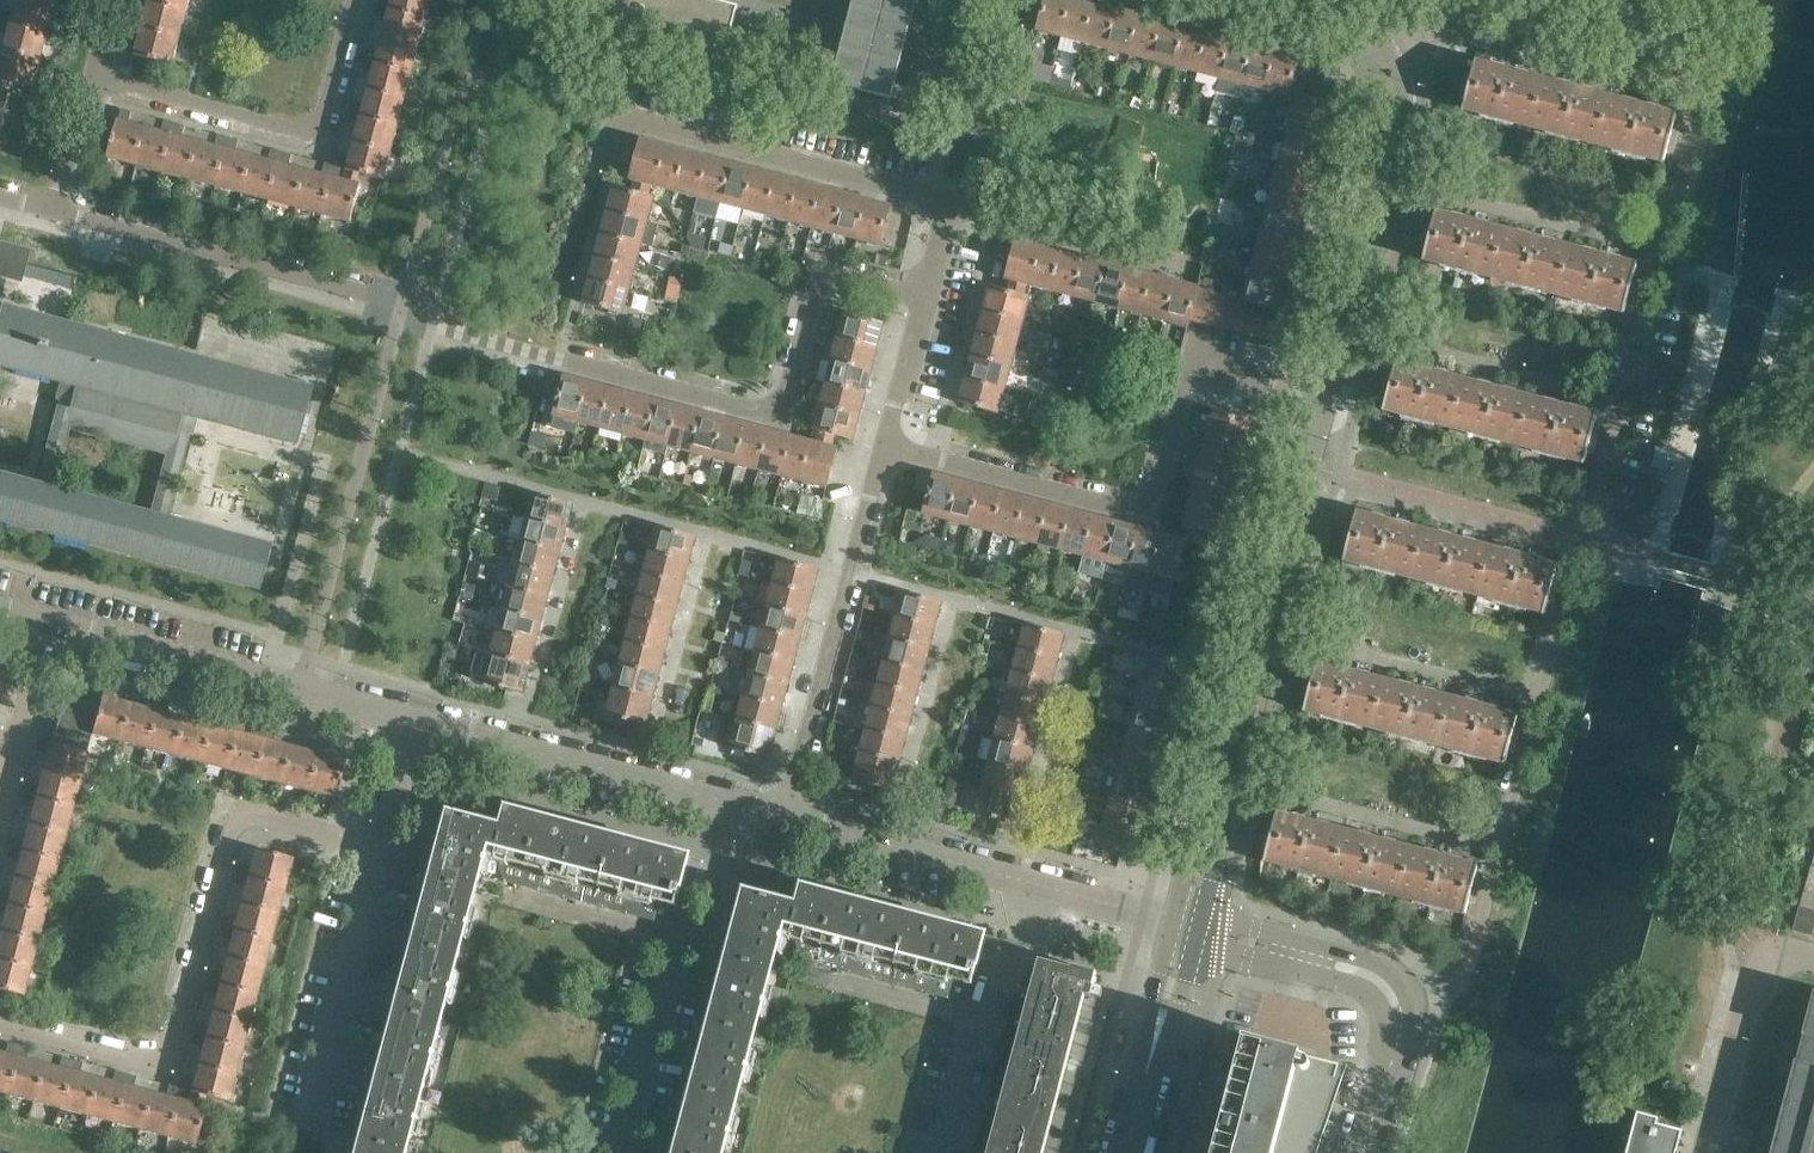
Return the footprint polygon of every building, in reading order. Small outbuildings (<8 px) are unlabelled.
[(55,6),(32,0),(6,0),(2,16),(13,18),(12,23),(48,33),(55,6)] [(190,0),(150,0),(149,1),(187,11),(190,0)] [(431,0),(379,0),(390,3),(389,8),(427,18),(431,0)] [(917,0),(855,0),(832,84),(891,99),(917,0)] [(1071,0),(1046,0),(1038,30),(1041,31),(1040,33),(1048,35),(1048,33),(1061,36),(1071,0)] [(1094,4),(1080,0),(1071,0),(1061,36),(1063,37),(1063,39),(1070,41),(1071,39),(1084,42),(1094,4)] [(180,38),(187,11),(149,1),(148,6),(137,3),(131,25),(180,38)] [(1107,48),(1117,10),(1094,4),(1084,42),(1086,43),(1085,45),(1093,47),(1093,45),(1107,48)] [(420,45),(427,18),(389,8),(388,13),(377,10),(371,32),(420,45)] [(1130,54),(1140,16),(1117,10),(1107,48),(1108,49),(1108,51),(1116,53),(1116,51),(1130,54)] [(1152,60),(1162,22),(1140,16),(1130,54),(1131,55),(1131,57),(1138,59),(1139,57),(1152,60)] [(1175,66),(1185,28),(1162,22),(1152,60),(1154,60),(1153,63),(1161,65),(1162,63),(1175,66)] [(48,33),(12,23),(10,28),(0,25),(0,49),(41,60),(48,33)] [(172,65),(180,38),(131,25),(125,47),(136,50),(135,55),(172,65)] [(1198,72),(1208,34),(1185,28),(1175,66),(1176,66),(1176,69),(1184,71),(1184,69),(1198,72)] [(413,72),(420,45),(371,32),(365,54),(376,57),(375,62),(413,72)] [(1221,78),(1231,40),(1208,34),(1198,72),(1199,72),(1198,75),(1206,77),(1207,74),(1221,78)] [(1243,84),(1253,46),(1231,40),(1221,78),(1222,78),(1221,80),(1229,83),(1229,80),(1243,84)] [(1266,90),(1276,52),(1253,46),(1243,84),(1244,84),(1244,87),(1252,89),(1252,86),(1266,90)] [(41,60),(0,49),(0,79),(14,82),(34,87),(41,60)] [(1289,96),(1299,58),(1276,52),(1266,90),(1267,90),(1266,92),(1274,95),(1275,92),(1289,96)] [(1320,89),(1326,65),(1299,58),(1289,96),(1297,98),(1298,96),(1314,100),(1317,89),(1320,89)] [(405,98),(413,72),(375,62),(374,66),(363,64),(357,86),(405,98)] [(1531,126),(1543,81),(1515,74),(1515,72),(1505,69),(1504,71),(1475,63),(1473,72),(1466,72),(1460,97),(1466,100),(1463,109),(1531,126)] [(14,82),(0,79),(0,90),(11,93),(14,82)] [(1597,144),(1609,99),(1581,91),(1581,89),(1571,87),(1571,89),(1543,81),(1531,126),(1597,144)] [(398,125),(405,98),(357,86),(351,107),(362,110),(361,115),(398,125)] [(0,90),(0,129),(1,130),(11,93),(0,90)] [(1330,127),(1336,106),(1314,100),(1298,96),(1297,98),(1292,117),(1330,127)] [(1673,153),(1680,129),(1674,125),(1676,116),(1647,109),(1647,107),(1637,104),(1637,106),(1609,99),(1597,144),(1664,162),(1666,153),(1673,153)] [(136,165),(149,116),(127,111),(124,122),(118,120),(108,158),(136,165)] [(391,152),(398,125),(361,115),(359,120),(348,117),(343,139),(391,152)] [(163,172),(172,135),(168,133),(171,122),(149,116),(136,165),(163,172)] [(1324,150),(1330,127),(1292,117),(1291,121),(1289,121),(1287,127),(1289,128),(1286,140),(1324,150)] [(113,134),(116,123),(108,121),(105,132),(113,134)] [(189,179),(202,131),(180,125),(177,136),(172,135),(163,172),(189,179)] [(216,186),(226,149),(221,148),(224,136),(202,131),(189,179),(216,186)] [(243,193),(256,145),(234,139),(231,150),(226,149),(216,186),(243,193)] [(384,180),(391,152),(343,139),(337,161),(348,164),(346,170),(364,174),(384,180)] [(677,191),(687,152),(641,140),(631,179),(636,180),(633,193),(649,197),(653,185),(667,188),(666,190),(674,193),(675,190),(677,191)] [(1318,173),(1324,150),(1286,140),(1285,142),(1283,141),(1281,149),(1283,150),(1280,163),(1318,173)] [(270,200),(280,163),(275,162),(278,151),(256,145),(243,193),(270,200)] [(699,197),(709,158),(687,152),(677,191),(689,194),(689,196),(697,199),(697,196),(699,197)] [(296,208),(309,159),(287,153),(284,164),(280,163),(270,200),(296,208)] [(722,203),(732,164),(709,158),(699,197),(712,200),(711,202),(719,205),(720,202),(722,203)] [(323,215),(333,177),(328,176),(331,165),(309,159),(296,208),(323,215)] [(1312,195),(1318,173),(1280,163),(1279,164),(1277,164),(1275,172),(1277,172),(1274,185),(1312,195)] [(744,209),(755,170),(732,164),(722,203),(735,206),(734,208),(742,211),(743,208),(744,209)] [(362,179),(364,174),(346,170),(345,175),(362,179)] [(767,215),(777,176),(755,170),(744,209),(757,212),(757,214),(765,216),(765,214),(767,215)] [(361,185),(362,179),(345,175),(344,180),(361,185)] [(790,221),(800,182),(777,176),(767,215),(780,218),(779,220),(787,223),(788,220),(790,221)] [(361,185),(344,180),(333,177),(323,215),(351,222),(361,185)] [(812,227),(822,188),(800,182),(790,221),(803,224),(802,226),(810,228),(810,226),(812,227)] [(1306,218),(1312,195),(1274,185),(1273,187),(1271,186),(1269,194),(1271,195),(1268,208),(1306,218)] [(650,212),(653,199),(653,198),(649,197),(633,193),(615,188),(609,212),(647,222),(648,220),(650,221),(652,213),(650,212)] [(835,233),(845,194),(822,188),(812,227),(825,230),(825,232),(832,234),(833,232),(835,233)] [(858,239),(868,200),(845,194),(835,233),(848,236),(847,238),(855,240),(856,238),(858,239)] [(880,245),(890,206),(868,200),(858,239),(870,242),(869,244),(877,246),(878,244),(880,245)] [(1300,241),(1306,218),(1268,208),(1267,210),(1265,209),(1263,217),(1265,217),(1262,230),(1300,241)] [(644,235),(647,222),(609,212),(603,234),(641,244),(642,243),(644,243),(646,235),(644,235)] [(1491,277),(1503,231),(1475,224),(1475,222),(1465,219),(1465,221),(1436,214),(1433,223),(1426,222),(1420,247),(1426,250),(1424,259),(1491,277)] [(1294,263),(1300,241),(1262,230),(1261,232),(1259,232),(1257,240),(1259,240),(1256,253),(1294,263)] [(1557,294),(1569,249),(1541,241),(1541,239),(1531,237),(1531,239),(1503,231),(1491,277),(1557,294)] [(638,257),(641,244),(603,234),(597,257),(635,267),(636,265),(638,266),(640,258),(638,257)] [(1052,290),(1062,252),(1017,240),(1007,278),(1012,280),(1008,292),(1029,298),(1032,285),(1042,288),(1042,290),(1049,292),(1050,290),(1052,290)] [(0,242),(0,276),(20,281),(28,250),(0,242)] [(1634,303),(1640,279),(1634,275),(1636,267),(1607,259),(1608,257),(1597,254),(1597,256),(1569,249),(1557,294),(1624,312),(1627,303),(1634,303)] [(1075,296),(1085,258),(1062,252),(1052,290),(1065,294),(1064,296),(1072,298),(1073,296),(1075,296)] [(1288,286),(1294,263),(1256,253),(1255,255),(1253,254),(1251,262),(1253,263),(1250,276),(1288,286)] [(632,280),(635,267),(597,257),(591,280),(629,290),(630,288),(632,288),(634,281),(632,280)] [(1097,302),(1107,264),(1085,258),(1075,296),(1087,300),(1087,302),(1095,304),(1095,302),(1097,302)] [(1120,308),(1130,270),(1107,264),(1097,302),(1110,306),(1110,308),(1117,310),(1118,308),(1120,308)] [(1142,314),(1153,276),(1130,270),(1120,308),(1133,312),(1132,314),(1140,316),(1141,314),(1142,314)] [(1165,320),(1175,282),(1153,276),(1142,314),(1155,318),(1155,320),(1163,322),(1163,320),(1165,320)] [(1281,312),(1288,286),(1250,276),(1249,278),(1247,277),(1245,285),(1247,285),(1243,300),(1243,302),(1252,304),(1277,311),(1281,312)] [(626,303),(629,290),(591,280),(585,303),(610,310),(610,312),(618,314),(618,312),(623,313),(624,311),(626,311),(628,303),(626,303)] [(1190,319),(1198,288),(1175,282),(1165,320),(1177,323),(1177,326),(1185,328),(1185,325),(1188,326),(1190,319)] [(1023,319),(1029,298),(1008,292),(991,288),(985,309),(1023,319)] [(1203,322),(1211,291),(1198,288),(1190,319),(1203,322)] [(1216,326),(1225,295),(1211,291),(1203,322),(1216,326)] [(1230,330),(1238,298),(1225,295),(1216,326),(1230,330)] [(1244,333),(1252,304),(1243,302),(1243,300),(1238,298),(1230,330),(1244,333)] [(1276,334),(1279,320),(1275,318),(1277,311),(1252,304),(1244,333),(1262,338),(1260,345),(1279,350),(1283,335),(1276,334)] [(255,588),(265,546),(165,520),(193,415),(293,442),(307,388),(3,308),(0,319),(0,364),(64,382),(37,486),(0,476),(0,520),(255,588)] [(1017,342),(1023,319),(985,309),(979,332),(1017,342)] [(877,348),(883,324),(845,314),(844,317),(842,317),(840,324),(842,325),(839,338),(877,348)] [(1011,364),(1017,342),(979,332),(973,354),(1011,364)] [(871,371),(877,348),(839,338),(838,340),(836,339),(834,347),(836,348),(833,361),(871,371)] [(1005,387),(1011,364),(973,354),(967,377),(1005,387)] [(865,393),(871,371),(833,361),(832,362),(830,362),(828,370),(830,370),(827,383),(865,393)] [(1451,427),(1463,382),(1435,374),(1436,372),(1425,370),(1425,372),(1396,364),(1393,373),(1386,373),(1380,397),(1386,400),(1384,409),(1451,427)] [(578,421),(588,383),(565,377),(558,403),(556,402),(554,410),(556,411),(555,415),(557,416),(556,418),(564,420),(565,418),(578,421)] [(999,413),(1005,387),(967,377),(960,403),(986,410),(986,412),(993,414),(994,412),(999,413)] [(1517,444),(1529,399),(1501,392),(1502,390),(1492,387),(1491,389),(1463,382),(1451,427),(1517,444)] [(600,427),(610,389),(588,383),(578,421),(580,422),(579,424),(587,426),(588,424),(600,427)] [(859,416),(865,393),(827,383),(826,385),(824,384),(822,392),(824,393),(821,406),(859,416)] [(623,433),(633,395),(610,389),(600,427),(602,428),(602,430),(610,432),(610,430),(623,433)] [(646,439),(656,401),(633,395),(623,433),(625,434),(624,436),(632,438),(633,436),(646,439)] [(1594,454),(1600,429),(1594,426),(1597,417),(1567,409),(1568,407),(1558,404),(1557,406),(1529,399),(1517,444),(1585,462),(1587,453),(1594,454)] [(668,445),(678,407),(656,401),(646,439),(648,440),(647,442),(655,444),(655,442),(668,445)] [(853,439),(859,416),(821,406),(820,408),(818,407),(816,415),(818,416),(815,429),(819,430),(835,435),(853,439)] [(691,451),(701,413),(678,407),(668,445),(670,446),(670,448),(677,450),(678,448),(691,451)] [(1246,446),(1252,422),(1214,412),(1213,415),(1211,414),(1209,422),(1211,423),(1208,435),(1246,446)] [(713,457),(724,419),(701,413),(691,451),(693,452),(692,454),(700,456),(701,454),(713,457)] [(736,463),(746,425),(724,419),(713,457),(715,458),(715,460),(723,462),(723,460),(736,463)] [(759,469),(769,431),(746,425),(736,463),(738,464),(737,466),(745,468),(746,466),(759,469)] [(832,448),(835,435),(819,430),(815,443),(814,443),(813,449),(835,455),(837,449),(832,448)] [(781,475),(792,437),(769,431),(759,469),(761,470),(760,472),(768,474),(769,472),(781,475)] [(1240,468),(1246,446),(1208,435),(1207,437),(1205,437),(1203,445),(1205,445),(1202,458),(1240,468)] [(808,465),(813,449),(814,443),(792,437),(781,475),(783,476),(783,478),(791,480),(791,478),(804,481),(808,465)] [(831,471),(835,455),(813,449),(808,465),(831,471)] [(1234,491),(1240,468),(1202,458),(1201,460),(1199,459),(1197,467),(1199,468),(1196,481),(1234,491)] [(827,487),(831,471),(808,465),(804,481),(827,487)] [(948,519),(958,481),(934,475),(928,500),(925,500),(923,508),(925,508),(924,513),(927,514),(927,516),(934,518),(935,516),(948,519)] [(1652,522),(1662,481),(1644,476),(1633,518),(1652,522)] [(971,525),(981,487),(958,481),(948,519),(950,520),(949,522),(957,524),(958,522),(971,525)] [(1228,513),(1234,491),(1196,481),(1195,483),(1193,482),(1191,490),(1193,490),(1190,503),(1228,513)] [(993,531),(1003,493),(981,487),(971,525),(972,526),(972,528),(980,530),(980,528),(993,531)] [(1016,537),(1026,499),(1003,493),(993,531),(995,532),(994,534),(1002,536),(1003,534),(1016,537)] [(566,530),(572,505),(534,495),(533,500),(531,499),(529,507),(531,507),(527,520),(566,530)] [(1038,543),(1049,505),(1026,499),(1016,537),(1018,538),(1017,540),(1025,542),(1025,540),(1038,543)] [(1222,537),(1228,513),(1190,503),(1189,505),(1187,505),(1185,513),(1187,513),(1183,527),(1187,528),(1221,537),(1222,537)] [(1061,549),(1071,511),(1049,505),(1038,543),(1040,544),(1040,546),(1048,548),(1048,546),(1061,549)] [(1084,555),(1094,517),(1071,511),(1061,549),(1063,550),(1062,552),(1070,554),(1071,552),(1084,555)] [(1411,577),(1423,532),(1395,524),(1396,522),(1386,520),(1385,522),(1356,514),(1354,523),(1347,523),(1340,547),(1347,550),(1344,559),(1411,577)] [(1106,561),(1116,523),(1094,517),(1084,555),(1086,556),(1085,558),(1093,560),(1093,558),(1106,561)] [(1652,522),(1633,518),(1629,533),(1648,538),(1652,522)] [(560,553),(566,530),(527,520),(527,522),(525,522),(523,529),(525,530),(521,543),(560,553)] [(1129,567),(1139,529),(1116,523),(1106,561),(1108,562),(1108,564),(1115,566),(1116,564),(1129,567)] [(689,563),(696,538),(657,528),(656,532),(654,531),(652,539),(654,540),(651,553),(689,563)] [(1213,565),(1221,537),(1187,528),(1184,541),(1185,541),(1182,553),(1191,555),(1190,559),(1213,565)] [(1152,573),(1162,535),(1139,529),(1129,567),(1131,568),(1130,570),(1138,572),(1139,570),(1152,573)] [(1478,595),(1490,549),(1462,542),(1462,540),(1452,537),(1451,539),(1423,532),(1411,577),(1478,595)] [(1181,557),(1182,553),(1185,541),(1184,541),(1162,535),(1152,573),(1153,574),(1153,576),(1161,578),(1161,576),(1175,579),(1181,557)] [(554,576),(560,553),(521,543),(521,545),(519,544),(517,552),(519,553),(515,566),(554,576)] [(1554,604),(1561,579),(1554,576),(1557,567),(1528,559),(1528,557),(1518,555),(1518,557),(1490,549),(1478,595),(1545,612),(1547,603),(1554,604)] [(683,585),(689,563),(651,553),(650,555),(648,554),(646,562),(648,562),(645,575),(683,585)] [(812,595),(818,570),(780,560),(779,565),(777,564),(775,572),(777,572),(773,585),(812,595)] [(548,598),(554,576),(515,566),(515,567),(513,567),(511,575),(513,575),(509,588),(548,598)] [(677,608),(683,585),(645,575),(644,577),(642,577),(640,584),(642,585),(639,598),(677,608)] [(806,618),(812,595),(773,585),(773,587),(771,587),(769,594),(771,595),(767,608),(806,618)] [(542,621),(548,598),(509,588),(509,590),(507,590),(505,597),(507,598),(503,611),(542,621)] [(935,628),(941,603),(903,593),(902,597),(900,597),(897,604),(900,605),(896,618),(935,628)] [(671,631),(677,608),(639,598),(638,600),(636,599),(634,607),(636,608),(633,621),(671,631)] [(800,641),(806,618),(767,608),(767,610),(765,609),(763,617),(765,618),(761,631),(800,641)] [(536,644),(542,621),(503,611),(503,613),(501,612),(499,620),(501,621),(497,634),(536,644)] [(929,651),(935,628),(896,618),(896,620),(894,619),(891,627),(894,628),(890,641),(929,651)] [(665,653),(671,631),(633,621),(632,622),(630,622),(628,630),(630,630),(627,643),(665,653)] [(1058,661),(1064,635),(1026,625),(1025,630),(1023,629),(1020,637),(1023,638),(1019,650),(1058,661)] [(794,663),(800,641),(761,631),(761,632),(759,632),(757,640),(759,640),(756,653),(794,663)] [(530,666),(536,644),(497,634),(497,635),(495,635),(493,643),(495,643),(491,656),(530,666)] [(923,673),(929,651),(890,641),(890,642),(888,642),(886,650),(888,650),(884,663),(923,673)] [(659,676),(665,653),(627,643),(626,645),(624,644),(622,652),(624,653),(621,666),(659,676)] [(1052,683),(1058,661),(1019,650),(1019,652),(1017,652),(1015,660),(1017,660),(1013,673),(1052,683)] [(788,686),(794,663),(756,653),(755,655),(753,654),(751,662),(753,663),(750,676),(788,686)] [(523,692),(530,666),(491,656),(491,658),(489,657),(487,665),(489,666),(486,678),(502,683),(501,688),(506,689),(506,687),(523,692)] [(1181,693),(1187,668),(1149,658),(1148,662),(1146,662),(1143,669),(1146,670),(1142,683),(1181,693)] [(917,696),(923,673),(884,663),(884,665),(882,665),(880,672),(882,673),(878,686),(917,696)] [(1372,727),(1384,682),(1356,674),(1356,672),(1346,670),(1346,672),(1317,664),(1314,673),(1307,673),(1301,697),(1307,700),(1305,709),(1372,727)] [(653,699),(659,676),(621,666),(620,668),(618,667),(616,675),(618,676),(615,689),(653,699)] [(1046,706),(1052,683),(1013,673),(1013,675),(1011,674),(1009,682),(1011,683),(1007,696),(1046,706)] [(782,709),(788,686),(750,676),(749,678),(747,677),(745,685),(747,686),(744,699),(782,709)] [(1438,745),(1450,699),(1422,692),(1422,690),(1412,687),(1412,689),(1384,682),(1372,727),(1438,745)] [(1175,716),(1181,693),(1142,683),(1142,685),(1140,684),(1138,692),(1140,693),(1136,706),(1175,716)] [(911,719),(917,696),(878,686),(878,688),(876,687),(874,695),(876,696),(872,709),(911,719)] [(119,741),(131,693),(110,687),(107,698),(101,696),(98,707),(91,734),(119,741)] [(646,724),(653,699),(615,689),(614,690),(612,690),(610,698),(612,698),(609,711),(625,715),(624,721),(629,722),(629,719),(646,724)] [(145,748),(155,711),(150,710),(153,698),(131,693),(119,741),(145,748)] [(91,734),(98,707),(87,704),(88,702),(64,696),(52,744),(86,753),(91,734)] [(1040,729),(1046,706),(1007,696),(1007,698),(1005,697),(1003,705),(1005,706),(1001,718),(1040,729)] [(776,731),(782,709),(744,699),(743,700),(741,700),(739,708),(741,708),(738,721),(776,731)] [(1515,754),(1521,729),(1515,726),(1517,717),(1488,709),(1489,707),(1478,705),(1478,707),(1450,699),(1438,745),(1505,762),(1508,753),(1515,754)] [(172,755),(185,707),(163,701),(160,712),(155,711),(145,748),(172,755)] [(1169,738),(1175,716),(1136,706),(1136,707),(1134,707),(1132,715),(1134,715),(1130,728),(1169,738)] [(199,762),(209,725),(204,724),(207,712),(185,707),(172,755),(199,762)] [(905,741),(911,719),(872,709),(872,710),(870,710),(868,718),(870,718),(866,731),(905,741)] [(226,769),(239,721),(217,715),(214,726),(209,725),(199,762),(226,769)] [(1034,751),(1040,729),(1001,718),(1001,720),(999,720),(997,728),(999,728),(995,741),(1034,751)] [(253,777),(262,739),(258,738),(261,727),(239,721),(226,769),(253,777)] [(769,757),(776,731),(738,721),(737,723),(735,722),(733,730),(735,731),(732,743),(749,748),(747,753),(752,754),(752,752),(769,757)] [(1163,761),(1169,738),(1130,728),(1130,730),(1128,730),(1126,737),(1128,738),(1124,751),(1163,761)] [(279,784),(292,735),(270,729),(267,740),(262,739),(253,777),(279,784)] [(899,764),(905,741),(866,731),(866,733),(864,732),(862,740),(864,741),(860,754),(899,764)] [(306,791),(316,753),(311,752),(314,741),(292,735),(279,784),(306,791)] [(1028,774),(1034,751),(995,741),(995,743),(993,742),(991,750),(993,751),(989,764),(1028,774)] [(86,753),(52,744),(49,743),(48,748),(36,745),(31,767),(79,779),(86,753)] [(334,798),(344,761),(343,760),(346,749),(324,743),(321,755),(316,753),(306,791),(334,798)] [(1157,784),(1163,761),(1124,751),(1124,753),(1122,752),(1120,760),(1122,761),(1118,774),(1157,784)] [(892,789),(899,764),(860,754),(860,756),(858,755),(856,763),(858,764),(855,776),(872,780),(870,786),(875,787),(875,785),(892,789)] [(1022,796),(1028,774),(989,764),(989,766),(987,765),(985,773),(987,773),(983,786),(1022,796)] [(72,806),(79,779),(31,767),(25,789),(36,792),(35,797),(72,806)] [(1015,822),(1022,796),(983,786),(983,788),(981,788),(979,795),(981,796),(978,808),(994,813),(993,818),(998,820),(998,817),(1015,822)] [(65,833),(72,806),(35,797),(33,801),(22,798),(16,820),(65,833)] [(527,867),(540,817),(508,808),(503,827),(494,825),(486,856),(527,867)] [(451,988),(486,856),(494,825),(450,813),(360,1152),(407,1152),(451,988)] [(1332,877),(1344,832),(1316,825),(1317,823),(1307,820),(1306,822),(1277,814),(1275,823),(1268,823),(1261,848),(1267,851),(1265,860),(1332,877)] [(601,886),(614,836),(540,817),(527,867),(559,875),(554,894),(564,896),(569,878),(601,886)] [(58,860),(65,833),(16,820),(11,842),(22,845),(21,850),(58,860)] [(1398,895),(1410,850),(1382,842),(1383,840),(1373,838),(1372,840),(1344,832),(1332,877),(1398,895)] [(676,906),(689,856),(614,836),(601,886),(633,895),(628,913),(638,916),(643,897),(676,906)] [(284,886),(291,858),(254,849),(254,850),(243,847),(237,869),(248,872),(247,876),(284,886)] [(51,887),(58,860),(21,850),(19,855),(8,852),(2,874),(51,887)] [(1475,904),(1481,880),(1475,876),(1478,867),(1448,860),(1449,858),(1439,855),(1438,857),(1410,850),(1398,895),(1466,913),(1468,904),(1475,904)] [(1811,867),(1805,891),(1813,894),(1813,868),(1811,867)] [(51,887),(2,874),(0,883),(0,897),(8,899),(6,904),(44,913),(51,887)] [(277,913),(284,886),(247,876),(245,881),(234,878),(228,900),(277,913)] [(822,945),(836,895),(803,886),(798,905),(789,903),(781,934),(822,945)] [(781,934),(789,903),(745,891),(728,958),(772,969),(781,934)] [(896,964),(909,915),(836,895),(822,945),(854,953),(849,972),(860,974),(864,956),(896,964)] [(270,940),(277,913),(228,900),(223,922),(234,925),(232,930),(270,940)] [(44,913),(6,904),(5,909),(0,907),(0,931),(37,940),(44,913)] [(1813,930),(1813,910),(1799,906),(1793,931),(1812,936),(1813,930)] [(972,984),(985,934),(909,915),(896,964),(928,973),(923,991),(934,994),(938,976),(972,984)] [(263,967),(270,940),(232,930),(231,935),(220,932),(214,954),(263,967)] [(37,940),(0,931),(0,959),(30,967),(37,940)] [(256,993),(263,967),(214,954),(208,976),(220,979),(218,984),(256,993)] [(755,1034),(772,969),(728,958),(711,1023),(755,1034)] [(30,967),(0,959),(0,990),(22,996),(30,967)] [(1080,994),(1091,997),(1091,996),(1102,999),(1104,989),(1094,986),(1097,973),(1072,966),(1071,969),(1040,961),(989,1152),(1038,1152),(1080,994)] [(249,1020),(256,993),(218,984),(217,988),(206,985),(200,1007),(249,1020)] [(1773,1152),(1813,1152),(1813,997),(1773,1152)] [(241,1047),(249,1020),(200,1007),(194,1029),(205,1032),(204,1037),(241,1047)] [(738,1099),(755,1034),(711,1023),(694,1087),(738,1099)] [(234,1074),(241,1047),(204,1037),(203,1042),(192,1039),(186,1061),(234,1074)] [(1347,1066),(1300,1054),(1300,1053),(1244,1038),(1214,1152),(1317,1152),(1347,1066)] [(16,1057),(11,1056),(14,1044),(0,1041),(0,1093),(6,1094),(16,1057)] [(33,1101),(45,1053),(24,1047),(21,1058),(16,1057),(6,1094),(33,1101)] [(59,1108),(69,1071),(65,1070),(67,1059),(45,1053),(33,1101),(59,1108)] [(86,1115),(99,1067),(77,1061),(74,1072),(69,1071),(59,1108),(86,1115)] [(227,1102),(234,1074),(186,1061),(180,1083),(191,1086),(190,1092),(207,1096),(227,1102)] [(113,1123),(123,1085),(118,1084),(121,1073),(99,1067),(86,1115),(113,1123)] [(140,1130),(153,1081),(131,1075),(128,1086),(123,1085),(113,1123),(140,1130)] [(167,1137),(176,1099),(172,1098),(175,1087),(153,1081),(140,1130),(167,1137)] [(738,1099),(694,1087),(677,1152),(681,1152),(723,1152),(738,1099)] [(205,1101),(207,1096),(190,1092),(188,1097),(205,1101)] [(204,1107),(205,1101),(188,1097),(187,1102),(204,1107)] [(204,1107),(187,1102),(176,1099),(167,1137),(194,1144),(204,1107)] [(1682,1131),(1656,1124),(1658,1118),(1637,1113),(1626,1152),(1676,1152),(1682,1131)]
